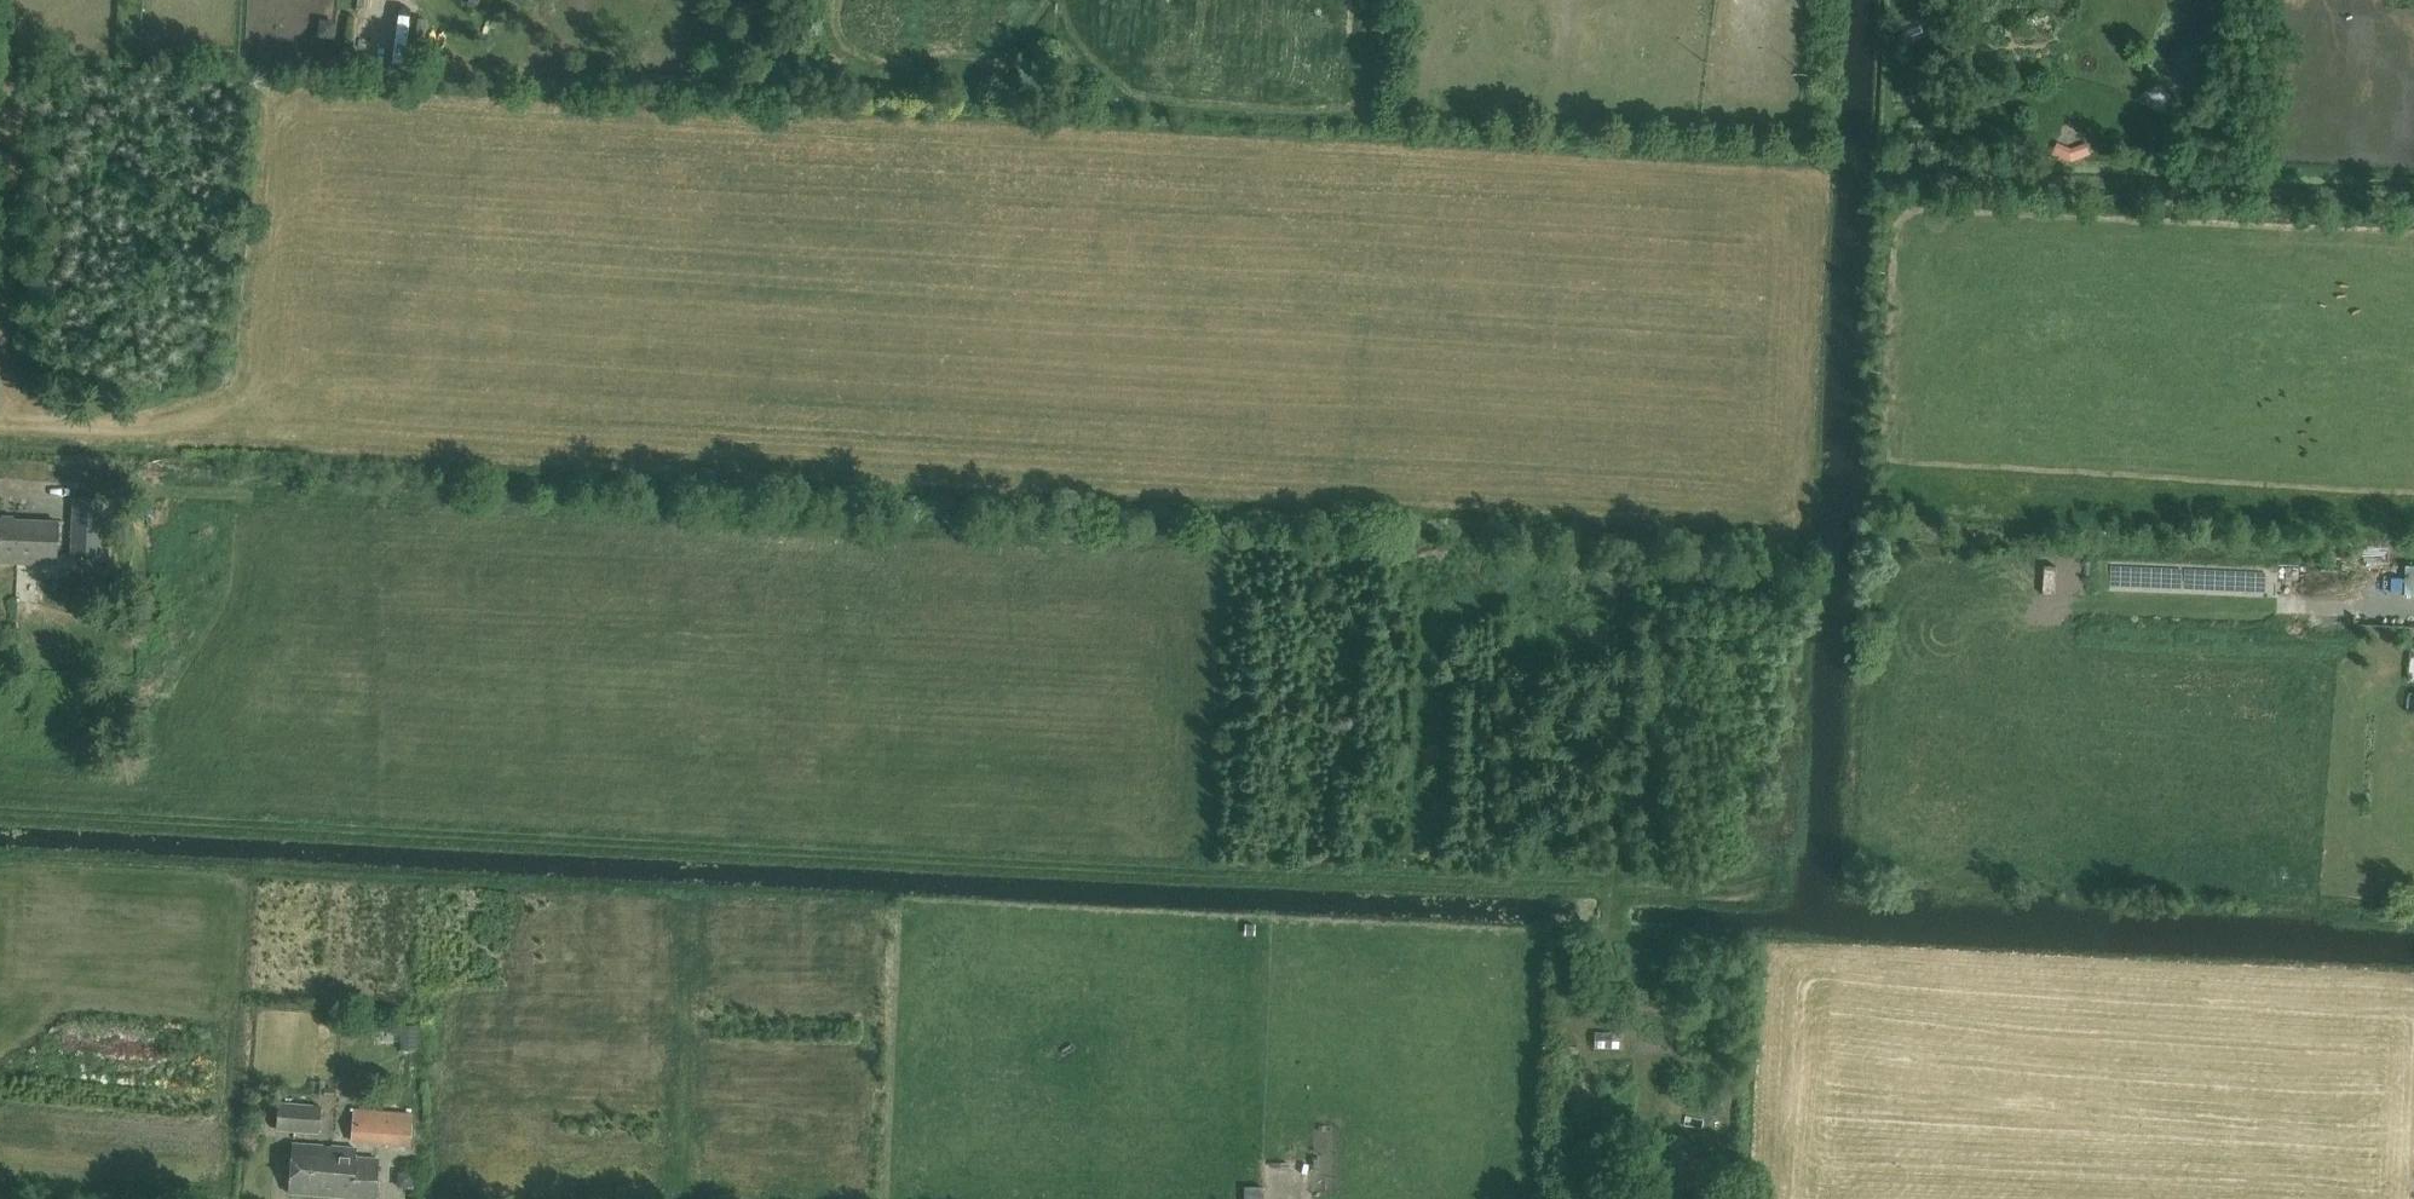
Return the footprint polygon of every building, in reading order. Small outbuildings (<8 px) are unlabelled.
[(101,520),(72,518),(71,557),(100,558),(101,520)] [(55,565),(57,522),(0,519),(0,563),(55,565)] [(319,1133),(321,1104),(278,1101),(276,1131),(319,1133)] [(410,1146),(413,1111),(354,1107),(351,1141),(410,1146)] [(332,1196),(335,1145),(292,1142),(289,1194),(332,1196)] [(335,1145),(332,1196),(372,1198),(375,1198),(377,1158),(356,1156),(356,1146),(335,1145)] [(1734,1158),(1674,1157),(1674,1189),(1734,1189),(1734,1158)]
